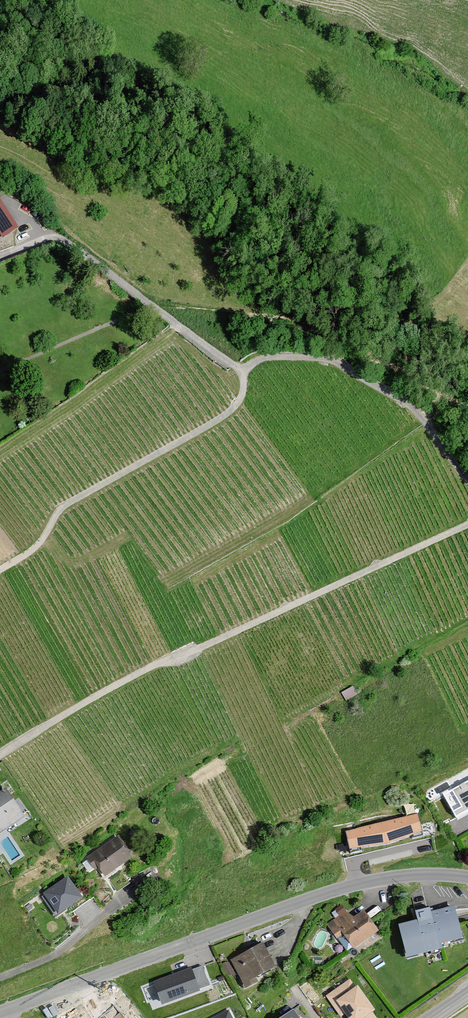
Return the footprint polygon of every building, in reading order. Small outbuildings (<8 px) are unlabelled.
[(2,235),(18,227),(1,194),(0,194),(0,232),(2,235)] [(0,775),(0,835),(0,836),(25,819),(6,790),(9,787),(0,775)] [(443,797),(456,820),(467,813),(467,783),(443,797)] [(422,835),(418,816),(346,834),(350,852),(387,847),(422,835)] [(134,858),(117,836),(85,858),(94,873),(98,871),(105,880),(134,858)] [(65,873),(36,891),(54,919),(69,910),(73,914),(89,904),(85,896),(82,900),(65,873)] [(350,947),(376,930),(362,909),(351,917),(342,903),(334,908),(338,915),(326,924),(335,937),(341,933),(350,947)] [(464,938),(455,904),(432,911),(431,905),(416,909),(418,919),(399,924),(409,958),(446,948),(444,944),(464,938)] [(264,941),(229,959),(244,988),(258,980),(256,976),(276,965),(264,941)] [(191,972),(155,985),(162,1006),(198,993),(191,972)] [(356,991),(349,982),(328,997),(341,1015),(345,1013),(348,1017),(374,1017),(371,1014),(374,1012),(357,989),(356,991)]
